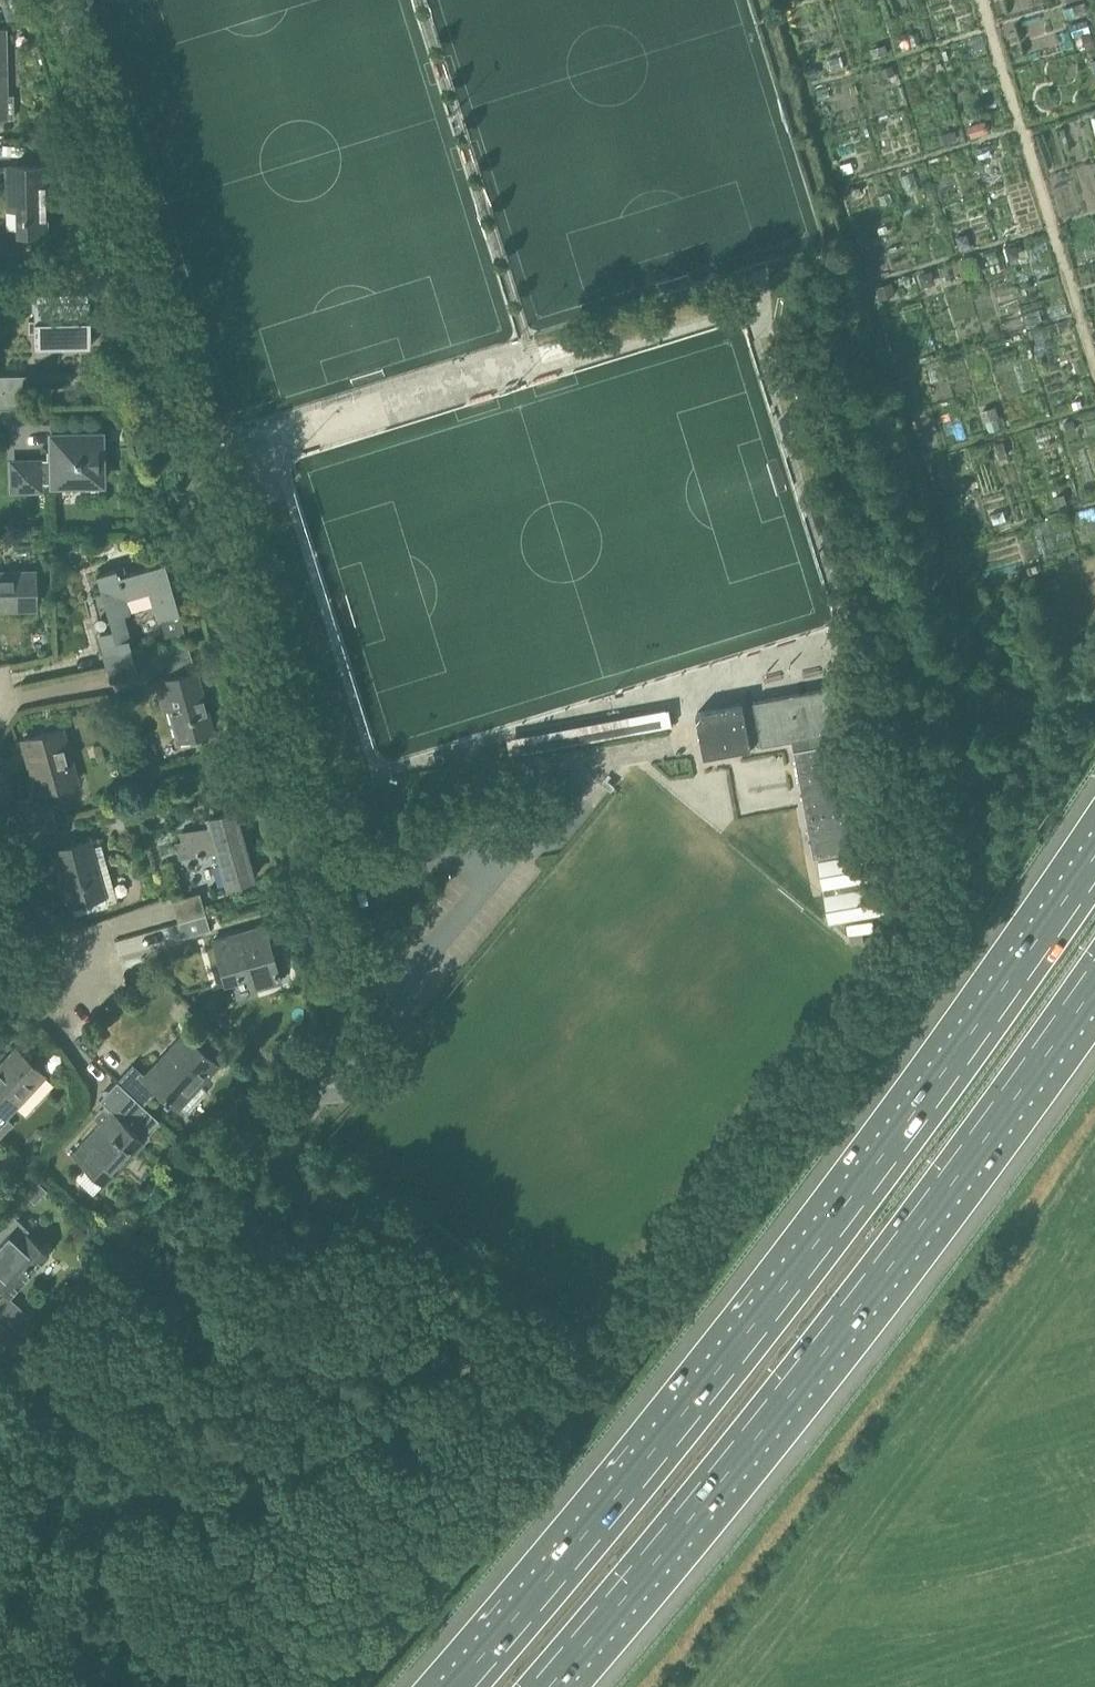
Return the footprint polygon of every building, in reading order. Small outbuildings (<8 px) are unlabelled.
[(8,95),(6,28),(0,28),(0,119),(13,119),(13,95),(8,95)] [(6,166),(7,207),(7,209),(15,209),(15,235),(45,234),(44,188),(57,188),(56,165),(6,166)] [(34,301),(34,320),(29,320),(29,332),(34,332),(34,348),(90,347),(89,300),(88,300),(87,292),(37,293),(37,301),(34,301)] [(26,405),(25,381),(28,378),(25,374),(0,375),(0,406),(26,405)] [(39,483),(101,481),(100,433),(52,434),(52,462),(13,463),(13,489),(40,488),(39,483)] [(102,653),(106,668),(134,660),(128,639),(130,639),(123,616),(129,614),(124,600),(150,593),(158,621),(160,620),(165,636),(184,631),(180,614),(165,563),(126,574),(124,566),(95,575),(112,631),(99,634),(105,652),(102,653)] [(36,610),(35,571),(0,571),(0,611),(36,610)] [(134,660),(106,668),(110,682),(138,674),(134,660)] [(196,671),(162,681),(166,697),(157,700),(160,710),(169,708),(178,739),(212,730),(196,671)] [(814,858),(860,850),(840,742),(838,731),(830,687),(697,711),(705,755),(825,734),(826,744),(794,750),(802,788),(799,792),(803,795),(810,835),(808,839),(811,842),(814,858)] [(21,741),(36,793),(77,781),(62,729),(21,741)] [(601,783),(610,790),(614,785),(605,778),(601,783)] [(17,802),(24,829),(56,820),(49,793),(17,802)] [(140,804),(143,817),(160,812),(157,799),(140,804)] [(253,878),(242,837),(249,835),(246,826),(239,828),(234,810),(233,810),(231,804),(219,807),(221,813),(208,817),(210,825),(181,833),(183,841),(177,842),(181,858),(217,848),(227,886),(253,878)] [(31,854),(63,845),(56,820),(24,829),(31,854)] [(68,904),(71,903),(75,916),(107,906),(107,903),(117,900),(101,844),(91,847),(89,840),(52,850),(68,904)] [(875,850),(860,852),(818,860),(823,888),(824,888),(825,894),(824,895),(830,923),(887,912),(882,884),(881,885),(879,878),(881,878),(875,850)] [(171,901),(178,922),(206,914),(200,893),(171,901)] [(178,922),(182,938),(210,930),(206,914),(178,922)] [(280,982),(264,925),(212,940),(224,983),(252,976),(256,989),(280,982)] [(176,1107),(178,1106),(187,1114),(208,1092),(199,1083),(217,1063),(185,1034),(146,1076),(132,1064),(117,1080),(141,1103),(143,1105),(157,1089),(176,1107)] [(13,1124),(6,1117),(45,1075),(15,1047),(0,1064),(0,1138),(13,1124)] [(93,1117),(100,1123),(71,1153),(85,1166),(75,1177),(93,1194),(103,1183),(144,1140),(141,1137),(158,1119),(141,1104),(141,1103),(117,1080),(99,1100),(105,1105),(93,1117)] [(14,1183),(33,1201),(46,1189),(27,1171),(14,1183)] [(8,1295),(48,1253),(25,1231),(28,1229),(14,1215),(0,1229),(0,1288),(8,1295)] [(102,1235),(110,1243),(119,1234),(111,1226),(102,1235)] [(19,1337),(2,1322),(0,1324),(0,1339),(9,1347),(19,1337)]
